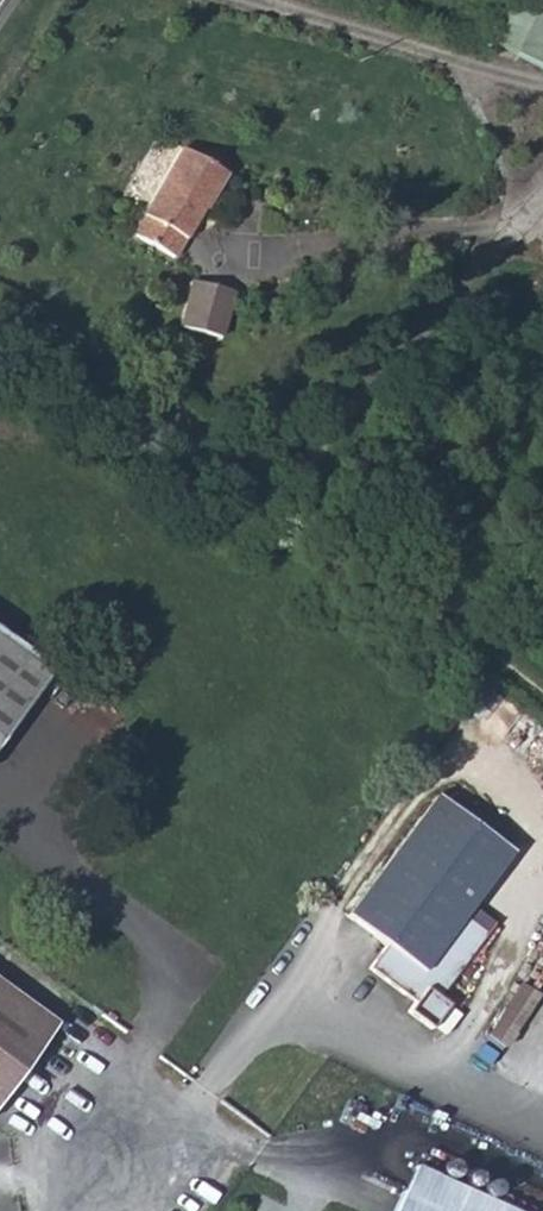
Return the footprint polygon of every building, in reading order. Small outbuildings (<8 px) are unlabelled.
[(542,62),(542,12),(511,0),(509,0),(493,43),(542,62)] [(180,155),(128,240),(167,266),(225,182),(180,155)] [(147,170),(131,199),(145,207),(161,178),(147,170)] [(183,283),(174,318),(209,329),(219,295),(183,283)] [(52,673),(52,672),(0,634),(0,743),(52,673)] [(438,792),(349,910),(429,973),(513,851),(438,792)] [(508,1044),(540,990),(522,979),(490,1033),(508,1044)] [(54,1025),(0,986),(0,1099),(54,1025)] [(391,1210),(513,1210),(412,1166),(391,1210)]
